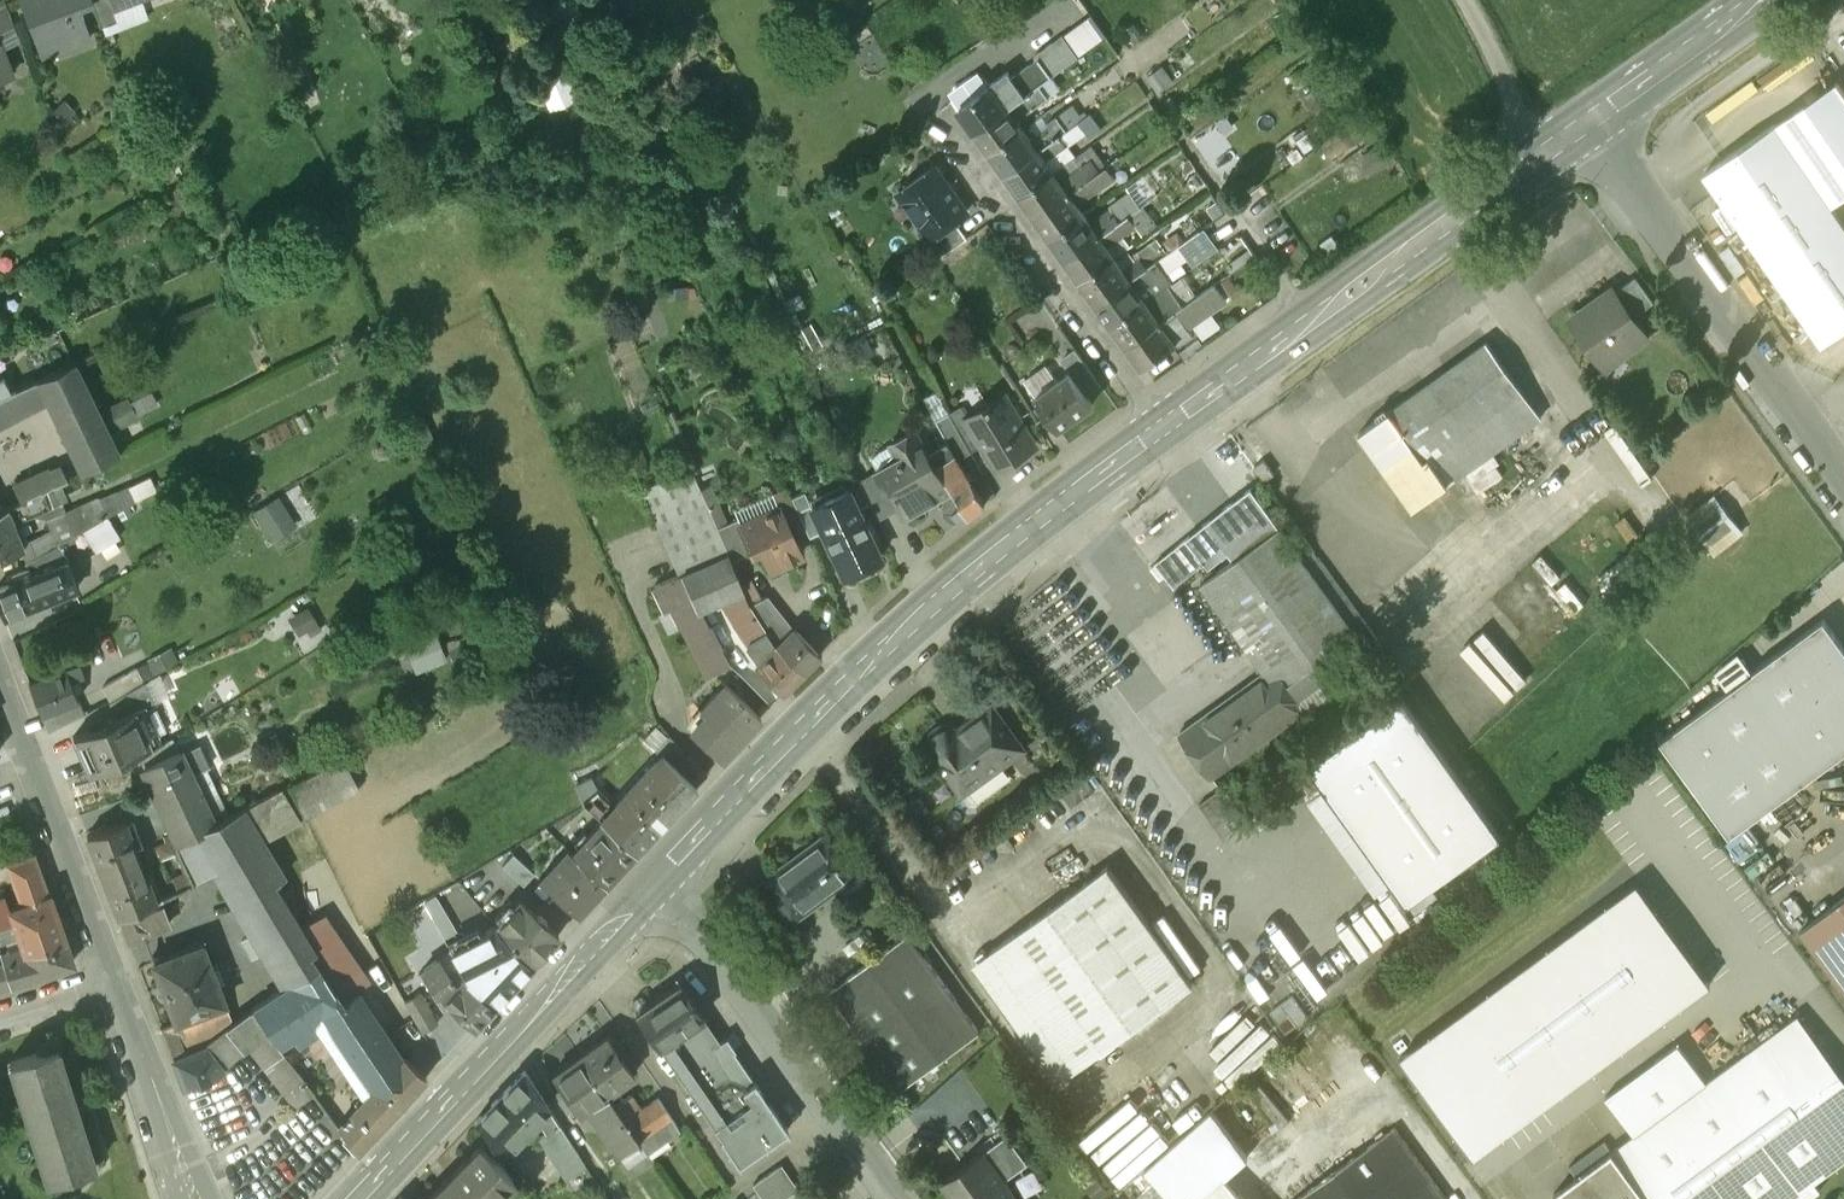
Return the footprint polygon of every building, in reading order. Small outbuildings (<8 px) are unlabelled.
[(14,26),(4,0),(0,0),(0,32),(14,26)] [(38,57),(89,38),(77,7),(75,0),(17,0),(38,57)] [(112,12),(115,11),(113,6),(127,0),(108,0),(112,12)] [(1039,57),(1052,75),(1078,56),(1063,35),(1037,53),(1039,57)] [(10,74),(0,48),(0,78),(10,74)] [(993,84),(959,107),(975,129),(1041,83),(1052,75),(1039,57),(1011,77),(993,85),(993,84)] [(538,76),(551,111),(579,101),(566,66),(538,76)] [(1041,83),(975,129),(990,151),(1024,127),(1017,118),(1049,95),(1041,83)] [(1775,124),(1829,205),(1843,195),(1843,95),(1836,83),(1775,124)] [(1092,112),(1079,121),(1087,132),(1099,123),(1092,112)] [(1700,174),(1816,344),(1843,326),(1843,226),(1829,205),(1775,124),(1700,174)] [(1024,127),(990,151),(1005,173),(1039,149),(1033,140),(1024,127)] [(1033,140),(1039,149),(1055,137),(1049,129),(1033,140)] [(1039,149),(1005,173),(1021,194),(1054,171),(1046,159),(1068,144),(1061,134),(1055,137),(1039,149)] [(1093,161),(1099,170),(1107,165),(1101,156),(1093,161)] [(1054,171),(1021,194),(1036,216),(1099,170),(1093,161),(1091,159),(1061,181),(1054,171)] [(966,210),(935,164),(898,191),(930,236),(954,218),(966,210)] [(1099,170),(1036,216),(1051,237),(1084,214),(1077,203),(1115,176),(1107,165),(1099,170)] [(1108,211),(1110,214),(1116,223),(1129,214),(1141,206),(1132,194),(1108,211)] [(1084,214),(1051,237),(1066,259),(1116,223),(1110,214),(1093,226),(1084,214)] [(1116,223),(1123,234),(1137,224),(1129,214),(1116,223)] [(930,236),(925,238),(937,258),(967,237),(954,218),(930,236)] [(1116,223),(1066,259),(1081,280),(1115,257),(1107,245),(1123,234),(1116,223)] [(1159,259),(1168,271),(1188,257),(1179,244),(1159,259)] [(1115,257),(1081,280),(1097,302),(1130,278),(1124,269),(1115,257)] [(1124,269),(1130,278),(1147,267),(1141,258),(1124,269)] [(1130,278),(1097,302),(1112,323),(1145,300),(1136,287),(1152,276),(1155,280),(1168,271),(1159,259),(1147,267),(1130,278)] [(1648,335),(1613,285),(1589,303),(1593,307),(1574,321),(1604,363),(1617,354),(1619,356),(1648,335)] [(1145,300),(1112,323),(1127,345),(1160,321),(1154,313),(1145,300)] [(1154,313),(1160,321),(1177,309),(1172,301),(1154,313)] [(1177,309),(1160,321),(1167,330),(1184,318),(1177,309)] [(1160,321),(1127,345),(1143,367),(1176,344),(1167,330),(1160,321)] [(1487,342),(1387,414),(1412,448),(1391,464),(1389,462),(1383,467),(1414,510),(1542,417),(1487,342)] [(1069,373),(1086,396),(1102,385),(1077,350),(1061,361),(1069,373)] [(47,397),(82,472),(117,455),(73,362),(4,395),(0,397),(0,422),(47,397)] [(1069,373),(1037,396),(1059,427),(1092,404),(1086,396),(1069,373)] [(143,428),(136,411),(159,403),(153,387),(106,405),(118,437),(143,428)] [(969,417),(968,417),(985,444),(999,467),(1034,445),(1004,396),(969,417)] [(947,442),(947,441),(958,459),(985,444),(968,417),(969,417),(961,405),(935,420),(947,442)] [(1412,448),(1387,414),(1366,430),(1389,462),(1391,464),(1412,448)] [(916,428),(889,442),(900,463),(879,475),(897,507),(902,517),(951,490),(929,451),(916,428)] [(929,451),(951,490),(967,518),(984,505),(958,459),(947,441),(947,442),(929,451)] [(1265,460),(1255,468),(1264,481),(1275,473),(1265,460)] [(35,492),(36,493),(40,491),(40,492),(51,487),(46,472),(31,474),(12,484),(20,500),(35,492)] [(859,483),(869,503),(876,518),(897,507),(879,475),(878,473),(859,483)] [(845,487),(855,509),(869,503),(859,483),(856,477),(843,482),(845,487)] [(302,481),(254,505),(272,540),(319,517),(302,481)] [(855,509),(845,487),(810,504),(822,530),(843,574),(855,567),(857,572),(872,565),(870,560),(878,556),(855,509)] [(1234,559),(1281,526),(1253,487),(1205,522),(1228,551),(1234,559)] [(1717,549),(1746,526),(1716,488),(1687,511),(1717,549)] [(822,530),(810,504),(804,491),(791,497),(808,536),(822,530)] [(22,549),(12,523),(42,509),(36,493),(35,492),(20,500),(0,511),(0,558),(22,549)] [(739,523),(737,523),(738,524),(750,552),(760,547),(768,566),(797,554),(777,506),(739,523)] [(738,524),(737,523),(739,523),(736,518),(715,527),(719,534),(738,524)] [(1205,522),(1156,560),(1174,585),(1207,562),(1209,566),(1228,551),(1205,522)] [(730,560),(750,552),(738,524),(719,534),(720,538),(727,553),(730,560)] [(1358,633),(1281,526),(1234,559),(1228,551),(1209,566),(1215,573),(1202,582),(1266,672),(1279,690),(1287,683),(1313,665),(1358,633)] [(33,559),(57,545),(52,532),(27,542),(33,559)] [(1362,536),(1338,549),(1355,578),(1378,565),(1362,536)] [(680,575),(727,553),(720,538),(671,561),(678,576),(680,575)] [(77,584),(65,562),(67,562),(57,545),(33,559),(25,562),(28,569),(6,578),(9,585),(0,588),(0,608),(4,617),(66,593),(65,589),(77,584)] [(727,553),(680,575),(696,609),(698,609),(741,588),(730,560),(727,553)] [(708,630),(698,609),(696,609),(680,575),(678,576),(665,582),(676,604),(671,606),(705,677),(727,667),(718,648),(719,648),(709,629),(708,630)] [(772,616),(775,615),(764,597),(748,605),(759,625),(765,632),(772,628),(767,619),(772,616)] [(819,654),(792,628),(786,634),(772,616),(767,619),(772,628),(765,632),(773,646),(800,673),(819,654)] [(1822,618),(1752,669),(1753,672),(1660,740),(1729,834),(1843,749),(1843,643),(1842,645),(1822,618)] [(800,673),(773,646),(765,632),(759,625),(745,633),(756,650),(752,655),(758,662),(755,665),(781,693),(800,673)] [(435,629),(405,643),(417,667),(446,653),(435,629)] [(28,681),(41,714),(78,700),(70,679),(84,674),(79,662),(28,681)] [(1430,679),(1459,722),(1483,706),(1454,663),(1430,679)] [(1340,703),(1313,665),(1287,683),(1305,708),(1315,721),(1340,703)] [(1266,672),(1180,733),(1211,776),(1305,708),(1287,683),(1279,690),(1266,672)] [(144,682),(111,702),(117,717),(135,709),(136,710),(153,703),(144,682)] [(759,717),(724,684),(699,710),(704,715),(689,731),(720,759),(759,717)] [(1406,698),(1311,766),(1410,904),(1504,836),(1406,698)] [(927,744),(928,748),(960,792),(1022,747),(990,704),(956,729),(952,726),(948,725),(944,724),(940,725),(936,726),(932,729),(929,732),(928,736),(927,740),(927,744)] [(117,717),(73,736),(89,772),(151,745),(136,710),(135,709),(117,717)] [(661,756),(695,786),(707,773),(669,736),(656,751),(661,756)] [(178,749),(142,766),(156,795),(192,778),(178,749)] [(287,778),(305,813),(359,786),(342,751),(287,778)] [(695,786),(661,756),(637,782),(670,812),(695,786)] [(74,779),(83,803),(106,795),(97,770),(74,779)] [(192,778),(156,795),(177,839),(193,832),(213,821),(192,778)] [(575,785),(582,802),(598,793),(593,781),(575,785)] [(670,812),(637,782),(610,811),(607,808),(611,804),(598,793),(582,802),(601,820),(635,851),(670,812)] [(1200,805),(1223,836),(1246,816),(1225,787),(1200,805)] [(283,876),(241,807),(213,821),(193,832),(217,872),(237,904),(274,882),(283,876)] [(635,851),(601,820),(571,852),(605,883),(635,851)] [(155,901),(125,821),(87,836),(119,918),(127,914),(155,901)] [(831,830),(762,882),(790,920),(837,885),(832,878),(854,861),(831,830)] [(194,883),(217,872),(193,832),(177,839),(174,841),(194,883)] [(605,883),(571,852),(543,883),(576,914),(605,883)] [(502,865),(523,884),(534,873),(512,853),(502,865)] [(19,903),(7,907),(12,922),(19,939),(24,954),(25,954),(65,939),(49,895),(48,895),(33,854),(4,864),(19,903)] [(1192,982),(1106,864),(988,950),(1074,1068),(1192,982)] [(274,882),(237,904),(286,985),(317,964),(309,953),(315,949),(274,882)] [(1710,982),(1636,882),(1399,1058),(1473,1157),(1710,982)] [(127,914),(119,918),(128,944),(144,936),(143,935),(170,923),(168,919),(181,905),(175,892),(161,898),(162,901),(128,916),(127,914)] [(1843,986),(1843,893),(1799,927),(1843,986)] [(12,922),(7,907),(3,895),(0,896),(0,926),(12,922)] [(535,914),(519,898),(494,924),(532,962),(558,934),(544,922),(545,920),(545,918),(539,912),(537,912),(535,914)] [(19,939),(12,922),(0,926),(0,946),(19,939)] [(448,942),(472,982),(486,967),(464,932),(459,935),(456,931),(452,933),(454,938),(448,942)] [(978,1030),(908,933),(831,991),(901,1088),(978,1030)] [(25,955),(3,962),(10,983),(73,963),(65,939),(25,954),(25,955)] [(530,963),(509,942),(486,967),(472,982),(492,1004),(530,963)] [(202,943),(152,962),(175,1021),(225,1002),(217,982),(223,980),(219,970),(213,973),(202,943)] [(472,982),(464,974),(450,951),(420,968),(421,970),(425,968),(441,997),(438,999),(439,1002),(446,998),(472,1026),(492,1004),(472,982)] [(10,983),(3,962),(0,963),(0,986),(10,983)] [(400,1057),(355,988),(341,998),(329,982),(317,964),(286,985),(252,1008),(300,1072),(309,1065),(293,1033),(321,1014),(364,1079),(373,1086),(400,1057)] [(341,998),(355,988),(344,971),(329,982),(341,998)] [(679,982),(634,1012),(658,1046),(697,1019),(702,1015),(679,982)] [(1238,1082),(1279,1033),(1257,1014),(1216,1064),(1238,1082)] [(1705,1081),(1677,1043),(1654,1060),(1645,1048),(1597,1083),(1634,1133),(1554,1193),(1558,1198),(1789,1198),(1791,1198),(1792,1198),(1805,1198),(1818,1189),(1813,1182),(1843,1158),(1843,1079),(1797,1015),(1705,1081)] [(787,1128),(732,1048),(722,1055),(697,1019),(660,1045),(714,1123),(713,1124),(720,1134),(718,1135),(737,1162),(738,1161),(785,1128),(785,1129),(787,1128)] [(633,1073),(606,1034),(578,1053),(606,1092),(605,1093),(614,1105),(637,1138),(669,1115),(657,1097),(640,1109),(630,1094),(622,1100),(613,1087),(633,1073)] [(202,1045),(172,1057),(184,1088),(210,1079),(221,1069),(202,1045)] [(57,1046),(9,1061),(47,1181),(94,1166),(57,1046)] [(606,1092),(578,1053),(550,1072),(561,1088),(555,1093),(565,1108),(572,1104),(578,1112),(597,1098),(605,1111),(614,1105),(605,1093),(606,1092)] [(373,1086),(337,1125),(356,1150),(425,1076),(402,1055),(400,1057),(373,1086)] [(524,1069),(492,1102),(515,1138),(547,1106),(524,1069)] [(637,1138),(614,1105),(605,1111),(598,1116),(621,1148),(637,1138)] [(1228,1180),(1249,1161),(1212,1109),(1144,1169),(1171,1198),(1244,1198),(1228,1180)] [(559,1168),(579,1155),(554,1117),(549,1121),(553,1127),(538,1136),(559,1168)] [(1394,1128),(1298,1198),(1446,1198),(1394,1128)] [(1007,1134),(995,1144),(1013,1168),(1026,1159),(1007,1134)] [(425,1198),(492,1198),(513,1178),(479,1143),(425,1198)] [(983,1153),(945,1181),(959,1198),(1017,1198),(983,1153)] [(752,1182),(764,1198),(777,1198),(796,1186),(779,1163),(752,1182)]
